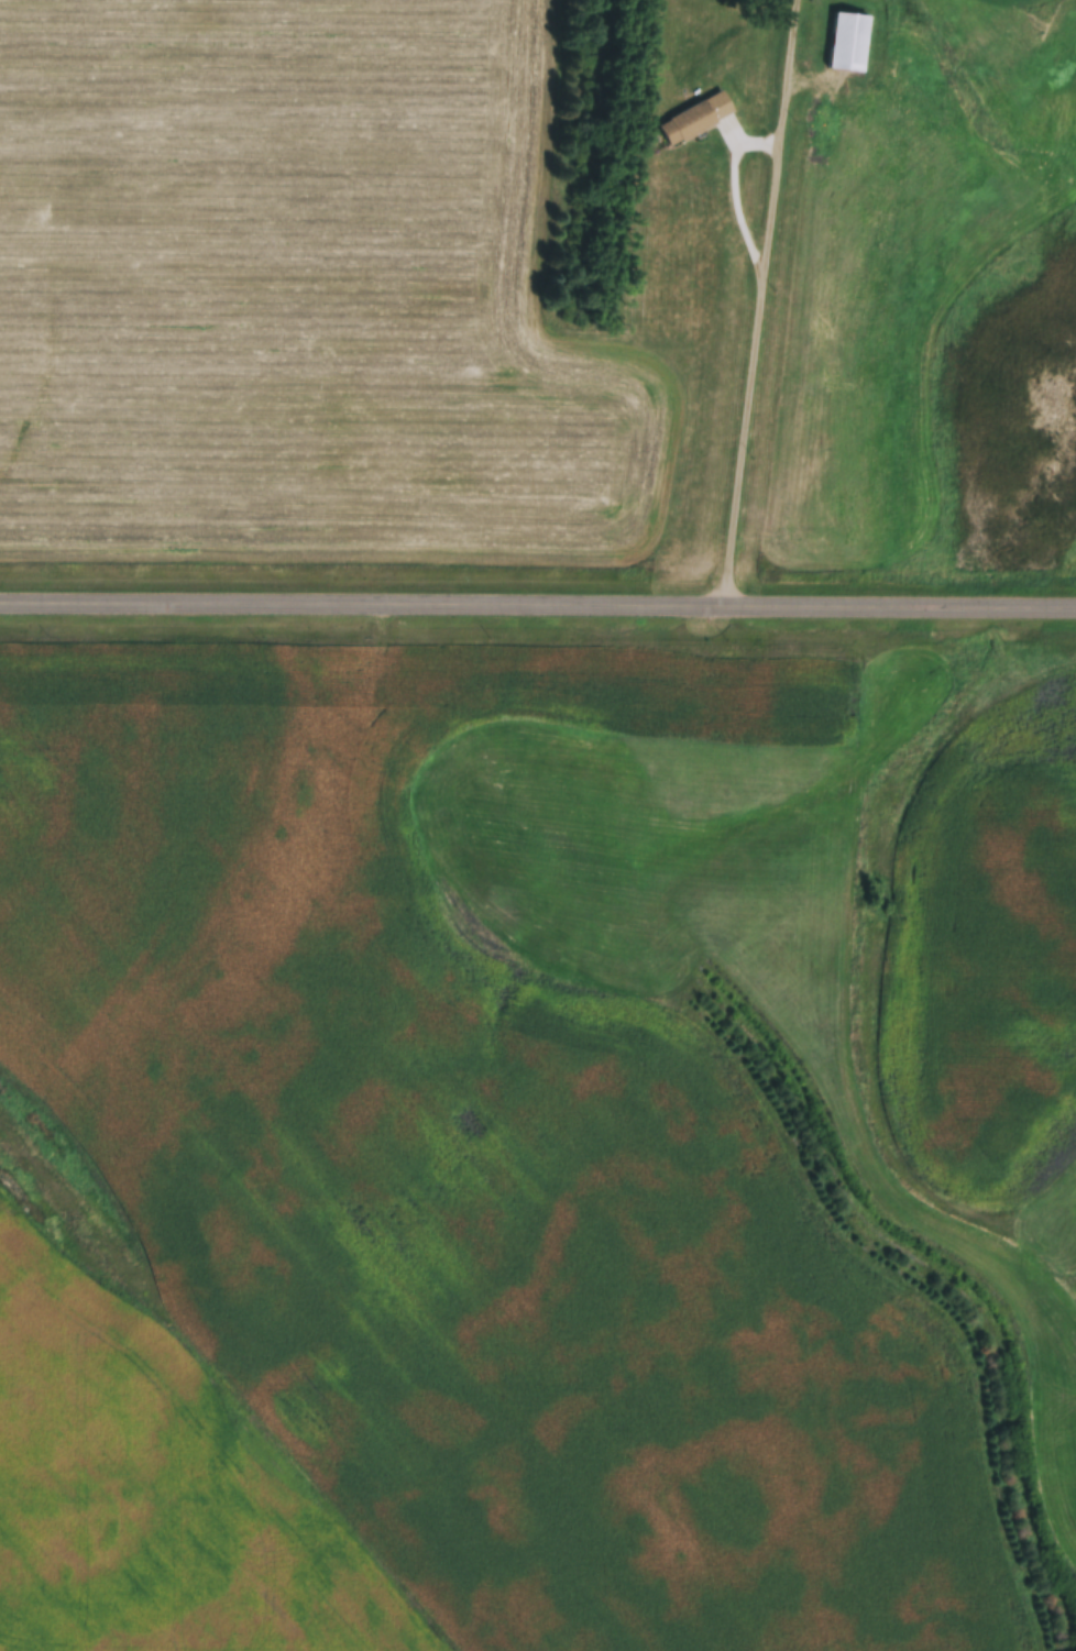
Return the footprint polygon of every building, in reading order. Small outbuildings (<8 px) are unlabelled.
[(867,15),(833,12),(827,69),(860,73),(867,15)] [(667,147),(733,117),(722,93),(656,123),(667,147)]
